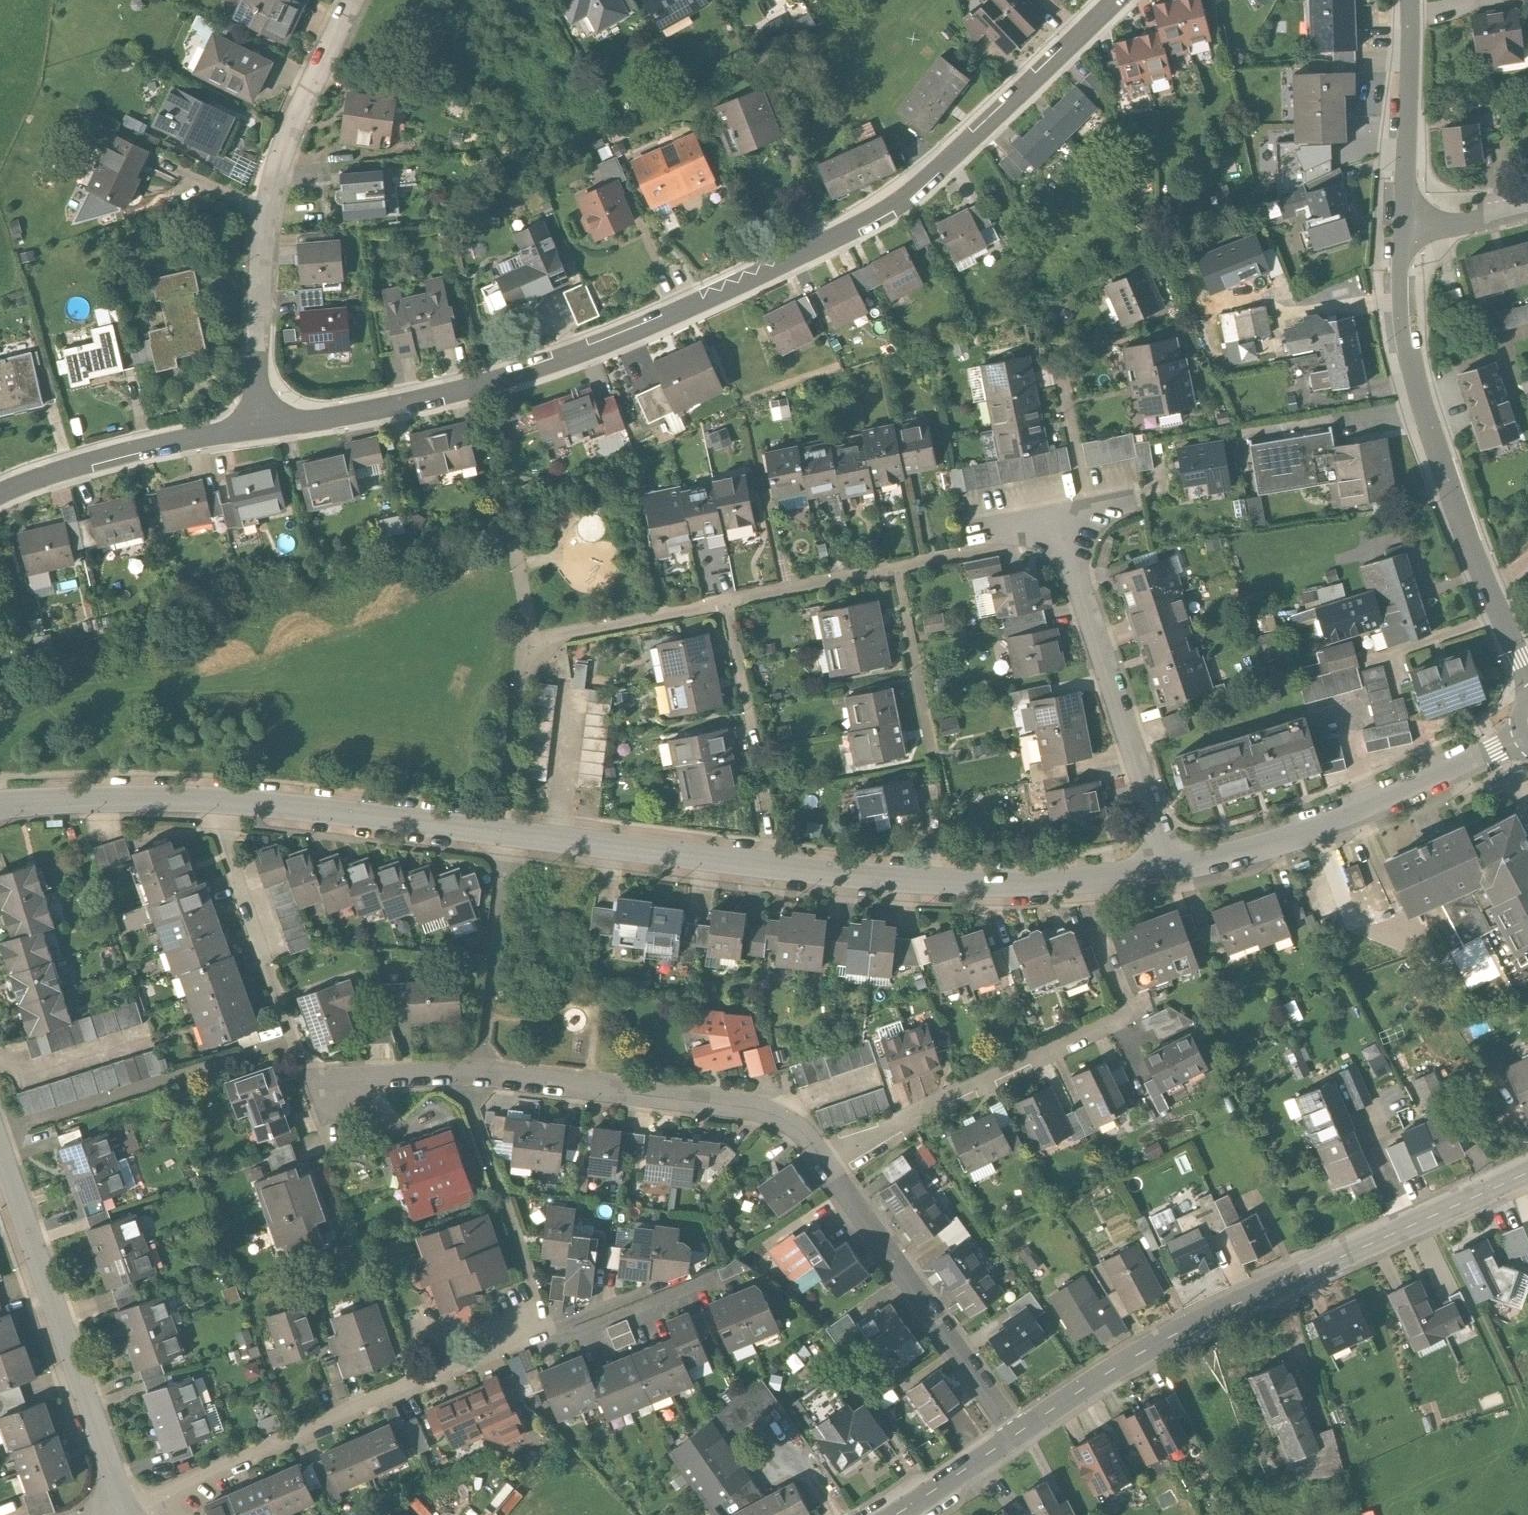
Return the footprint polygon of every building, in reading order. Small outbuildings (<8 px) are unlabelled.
[(304,0),(239,0),(232,15),(288,41),(307,1),(304,0)] [(588,14),(601,6),(598,0),(560,0),(572,22),(588,14)] [(601,6),(588,14),(596,31),(633,12),(626,0),(598,0),(601,6)] [(710,0),(646,0),(661,29),(711,2),(710,0)] [(1030,34),(994,0),(989,0),(976,13),(992,28),(988,33),(1009,55),(1030,34)] [(1030,34),(1047,17),(1030,0),(994,0),(1030,34)] [(1194,48),(1181,0),(1169,0),(1156,4),(1162,27),(1170,55),(1194,48)] [(1194,48),(1219,42),(1207,0),(1181,0),(1194,48)] [(1313,34),(1354,32),(1353,11),(1350,11),(1349,0),(1312,0),(1313,34)] [(964,14),(977,43),(988,33),(992,28),(976,13),(973,7),(964,14)] [(1486,14),(1472,16),(1477,52),(1492,50),(1494,63),(1522,59),(1520,46),(1522,45),(1516,10),(1503,12),(1502,7),(1486,10),(1486,14)] [(1162,27),(1139,34),(1152,82),(1176,75),(1170,55),(1162,27)] [(274,59),(216,29),(195,68),(254,98),(274,59)] [(1128,88),(1152,82),(1139,34),(1115,40),(1128,88)] [(897,110),(928,133),(974,73),(944,50),(897,110)] [(1352,73),(1298,75),(1299,114),(1304,114),(1305,142),(1330,141),(1331,141),(1344,141),(1342,93),(1353,93),(1352,73)] [(1042,112),(1045,116),(1069,139),(1104,105),(1080,80),(1057,103),(1054,100),(1042,112)] [(240,112),(171,82),(153,126),(221,155),(240,112)] [(766,83),(709,105),(730,158),(787,136),(766,83)] [(399,94),(347,88),(341,139),(382,144),(384,130),(394,131),(399,94)] [(1041,167),(1069,139),(1045,116),(1028,133),(1025,129),(1014,140),(1019,145),(1002,161),(1018,178),(1035,161),(1041,167)] [(1476,123),(1444,128),(1449,165),(1481,161),(1476,123)] [(698,128),(664,144),(690,199),(724,184),(698,128)] [(887,132),(821,159),(836,194),(902,167),(887,132)] [(151,150),(108,133),(86,189),(129,206),(151,150)] [(1305,142),(1300,142),(1300,149),(1295,151),(1304,170),(1331,158),(1331,141),(1330,141),(1305,142)] [(1300,142),(1276,142),(1278,196),(1309,182),(1304,170),(1295,151),(1300,149),(1300,142)] [(657,215),(690,199),(664,144),(631,159),(657,215)] [(383,167),(341,171),(345,220),(387,216),(383,167)] [(620,177),(576,196),(596,242),(640,223),(620,177)] [(1309,182),(1278,196),(1288,222),(1306,215),(1316,247),(1349,238),(1341,211),(1350,209),(1344,181),(1312,191),(1309,182)] [(982,199),(935,226),(956,265),(993,244),(984,227),(994,221),(982,199)] [(575,279),(548,218),(514,233),(526,261),(493,275),(508,309),(575,279)] [(1254,237),(1198,259),(1212,293),(1268,271),(1261,253),(1254,237)] [(341,238),(297,241),(299,281),(343,279),(341,238)] [(1465,255),(1476,295),(1527,281),(1527,238),(1465,255)] [(876,261),(887,282),(897,301),(930,283),(909,243),(876,261)] [(1274,248),(1261,253),(1268,271),(1271,279),(1284,274),(1274,248)] [(853,273),(864,294),(887,282),(876,261),(853,273)] [(1168,307),(1150,266),(1106,285),(1124,326),(1168,307)] [(197,269),(150,279),(155,303),(162,301),(167,325),(147,330),(156,372),(179,367),(178,359),(208,352),(195,292),(201,291),(197,269)] [(413,293),(426,344),(437,341),(439,349),(462,343),(442,273),(422,279),(425,289),(413,293)] [(853,273),(816,292),(836,330),(872,311),(864,294),(853,273)] [(426,344),(413,293),(403,296),(400,284),(380,290),(399,359),(420,353),(418,347),(426,344)] [(583,320),(602,312),(593,291),(574,299),(583,320)] [(799,298),(764,315),(783,354),(818,338),(799,298)] [(1274,334),(1268,304),(1221,313),(1227,344),(1274,334)] [(349,305),(300,310),(303,342),(310,341),(311,354),(353,350),(349,305)] [(1527,325),(1527,306),(1496,311),(1500,330),(1527,325)] [(124,370),(110,307),(95,310),(99,327),(91,329),(93,342),(63,349),(72,390),(91,386),(90,377),(124,370)] [(1327,346),(1329,356),(1367,348),(1361,313),(1328,319),(1326,308),(1308,311),(1309,317),(1300,318),(1301,322),(1289,324),(1294,352),(1327,346)] [(729,392),(706,337),(653,358),(663,382),(637,393),(650,424),(729,392)] [(1131,385),(1187,375),(1183,356),(1178,357),(1174,339),(1124,348),(1131,385)] [(1367,348),(1329,356),(1331,370),(1311,373),(1314,390),(1334,387),(1335,389),(1373,382),(1367,348)] [(45,403),(32,352),(0,360),(0,415),(45,403)] [(983,368),(989,399),(1034,391),(1029,360),(983,368)] [(1521,437),(1495,360),(1456,373),(1482,450),(1521,437)] [(1187,375),(1131,385),(1133,399),(1138,398),(1142,417),(1193,407),(1187,375)] [(594,383),(531,407),(547,451),(609,428),(610,433),(628,427),(616,394),(600,400),(594,383)] [(1040,422),(1034,391),(989,399),(995,430),(1040,422)] [(929,415),(898,422),(909,474),(939,467),(929,415)] [(427,428),(410,433),(423,487),(441,483),(439,472),(478,463),(467,417),(448,422),(450,430),(429,435),(427,428)] [(878,480),(909,474),(898,422),(868,428),(869,433),(878,480)] [(1046,452),(1040,422),(995,430),(1001,461),(1046,452)] [(1337,430),(1254,443),(1262,494),(1331,483),(1335,508),(1402,497),(1392,436),(1339,445),(1337,430)] [(881,494),(878,480),(869,433),(833,441),(844,494),(846,501),(881,494)] [(1135,433),(1083,443),(1088,469),(1140,459),(1135,433)] [(346,450),(298,460),(308,508),(363,496),(357,467),(384,462),(378,435),(345,442),(346,450)] [(1154,438),(1138,440),(1141,469),(1157,467),(1154,438)] [(775,498),(813,490),(804,447),(802,439),(764,447),(775,498)] [(844,494),(833,441),(804,447),(813,490),(815,500),(844,494)] [(1221,444),(1178,453),(1185,487),(1210,482),(1212,492),(1231,488),(1221,444)] [(1001,461),(953,471),(957,494),(1074,471),(1069,447),(1046,452),(1001,461)] [(276,463),(228,474),(240,527),(260,522),(258,516),(287,510),(276,463)] [(747,470),(713,476),(714,482),(723,529),(757,523),(747,470)] [(204,478),(155,490),(165,532),(214,520),(204,478)] [(723,529),(714,482),(685,488),(694,535),(723,529)] [(694,535),(685,488),(684,484),(645,491),(659,561),(697,554),(694,535)] [(135,493),(87,504),(97,548),(145,537),(135,493)] [(16,531),(27,576),(75,564),(64,520),(16,531)] [(1362,566),(1370,592),(1386,628),(1391,645),(1437,632),(1413,551),(1362,566)] [(1118,575),(1128,609),(1188,590),(1178,556),(1159,562),(1118,575)] [(999,575),(1002,575),(999,558),(965,564),(968,581),(999,575)] [(1002,575),(999,575),(1001,586),(992,587),(999,619),(1006,617),(1007,628),(1049,620),(1046,609),(1057,608),(1053,591),(1047,586),(1041,587),(1040,580),(1028,571),(1002,575)] [(1128,609),(1139,643),(1199,624),(1188,590),(1128,609)] [(1353,638),(1386,628),(1370,592),(1318,607),(1329,645),(1353,638)] [(823,613),(828,643),(879,634),(874,604),(823,613)] [(1139,643),(1149,676),(1209,658),(1199,624),(1139,643)] [(1060,628),(1009,637),(1016,677),(1067,668),(1060,628)] [(659,643),(666,680),(712,671),(705,634),(659,643)] [(885,665),(879,634),(828,643),(834,674),(885,665)] [(1361,667),(1353,638),(1329,645),(1323,646),(1328,662),(1331,674),(1361,667)] [(1480,648),(1416,670),(1432,718),(1497,696),(1480,648)] [(1219,692),(1209,658),(1149,676),(1160,710),(1219,692)] [(1328,662),(1298,670),(1306,704),(1364,687),(1377,727),(1363,731),(1367,753),(1412,743),(1401,701),(1389,704),(1380,670),(1363,674),(1361,667),(1331,674),(1328,662)] [(719,707),(712,671),(666,680),(673,716),(719,707)] [(560,685),(535,682),(523,778),(548,781),(560,685)] [(1031,701),(1052,697),(1049,686),(1028,690),(1031,701)] [(852,731),(897,721),(890,688),(846,698),(852,731)] [(615,693),(589,689),(577,784),(603,788),(615,693)] [(1038,735),(1091,724),(1084,690),(1052,697),(1031,701),(1038,735)] [(1184,712),(1163,718),(1170,741),(1191,736),(1184,712)] [(1263,732),(1278,783),(1322,770),(1306,719),(1263,732)] [(897,721),(852,731),(859,764),(904,755),(897,721)] [(1091,724),(1038,735),(1043,763),(1045,769),(1066,764),(1098,758),(1091,724)] [(1219,745),(1235,796),(1278,783),(1263,732),(1219,745)] [(678,743),(684,774),(726,766),(720,735),(678,743)] [(1316,741),(1324,775),(1346,770),(1339,736),(1316,741)] [(1235,796),(1219,745),(1176,758),(1192,809),(1235,796)] [(1068,775),(1066,764),(1045,769),(1043,763),(1029,766),(1033,783),(1044,780),(1068,775)] [(732,797),(726,766),(684,774),(691,806),(732,797)] [(1070,786),(1068,775),(1044,780),(1047,791),(1070,786)] [(916,778),(857,791),(865,824),(924,811),(916,778)] [(1070,786),(1047,791),(1053,823),(1073,819),(1074,824),(1112,817),(1104,779),(1070,786)] [(1468,834),(1490,880),(1482,884),(1492,905),(1527,888),(1527,829),(1519,810),(1468,834)] [(1462,823),(1383,861),(1411,918),(1441,903),(1482,884),(1490,880),(1468,834),(1462,823)] [(291,883),(283,858),(278,842),(254,850),(268,890),(291,883)] [(171,843),(131,856),(147,902),(200,884),(186,846),(173,850),(171,843)] [(301,910),(325,902),(311,861),(307,850),(283,858),(291,883),(301,910)] [(355,905),(341,865),(337,852),(311,861),(325,902),(329,914),(355,905)] [(360,919),(387,910),(373,870),(369,856),(341,865),(355,905),(360,919)] [(390,921),(416,912),(404,876),(399,861),(373,870),(387,910),(390,921)] [(3,909),(44,896),(35,865),(0,877),(0,900),(3,909)] [(421,927),(449,918),(436,880),(431,867),(404,876),(416,912),(421,927)] [(463,871),(436,880),(449,918),(452,929),(479,920),(463,871)] [(147,902),(156,928),(218,906),(210,881),(200,884),(147,902)] [(290,956),(314,948),(301,910),(291,883),(268,890),(290,956)] [(1482,884),(1441,903),(1462,945),(1498,926),(1488,907),(1492,905),(1482,884)] [(1492,905),(1488,907),(1498,926),(1513,958),(1527,951),(1527,888),(1492,905)] [(1280,892),(1249,903),(1264,944),(1265,948),(1297,936),(1280,892)] [(54,927),(44,896),(3,909),(13,940),(42,931),(54,927)] [(655,905),(655,900),(620,896),(619,907),(615,935),(614,944),(649,948),(655,905)] [(1230,957),(1264,944),(1249,903),(1247,899),(1213,912),(1218,924),(1226,945),(1230,957)] [(615,935),(619,907),(595,904),(591,932),(615,935)] [(691,910),(655,905),(649,948),(648,952),(685,957),(687,944),(689,924),(691,910)] [(227,932),(218,906),(156,928),(165,953),(227,932)] [(777,965),(800,968),(808,909),(796,907),(795,917),(783,915),(782,921),(779,950),(777,965)] [(752,913),(714,908),(712,928),(709,947),(708,956),(746,961),(747,952),(751,924),(752,913)] [(820,910),(808,909),(800,968),(822,971),(823,964),(828,923),(829,917),(820,916),(820,910)] [(1207,973),(1184,909),(1116,934),(1139,997),(1207,973)] [(847,982),(871,984),(878,917),(865,915),(864,921),(853,920),(853,926),(848,967),(847,982)] [(888,917),(878,917),(871,984),(896,986),(897,965),(900,937),(901,926),(888,925),(888,917)] [(782,921),(769,919),(768,926),(765,948),(779,950),(782,921)] [(828,923),(823,964),(848,967),(853,926),(828,923)] [(712,928),(689,924),(687,944),(709,947),(712,928)] [(768,926),(751,924),(747,952),(765,954),(765,948),(768,926)] [(1218,924),(1199,931),(1207,952),(1226,945),(1218,924)] [(959,937),(956,928),(926,937),(934,962),(945,993),(975,984),(959,937)] [(995,953),(986,928),(959,937),(975,984),(978,991),(1005,982),(1002,974),(995,953)] [(1049,940),(1045,930),(1017,941),(1018,944),(1027,965),(1039,997),(1067,986),(1049,940)] [(1075,930),(1049,940),(1067,986),(1093,976),(1075,930)] [(10,974),(51,962),(42,931),(13,940),(0,945),(10,974)] [(235,958),(227,932),(165,953),(174,979),(178,978),(235,958)] [(912,939),(900,937),(897,965),(922,966),(934,962),(926,937),(912,939)] [(1002,974),(1027,965),(1018,944),(995,953),(1002,974)] [(178,978),(186,1001),(243,981),(235,958),(178,978)] [(10,974),(20,1005),(62,992),(51,962),(10,974)] [(462,978),(407,982),(410,1025),(465,1022),(462,978)] [(358,1010),(348,980),(299,996),(317,1048),(355,1036),(348,1014),(358,1010)] [(186,1001),(195,1027),(252,1007),(243,981),(186,1001)] [(71,1023),(62,992),(20,1005),(30,1035),(71,1023)] [(136,1002),(71,1023),(30,1035),(24,1037),(31,1060),(143,1025),(136,1002)] [(1175,1006),(1155,1016),(1163,1034),(1183,1025),(1175,1006)] [(252,1007),(195,1027),(204,1051),(261,1031),(252,1007)] [(692,1051),(697,1071),(746,1064),(743,1052),(757,1049),(750,1017),(688,1008),(688,1028),(706,1031),(710,1049),(692,1051)] [(906,1031),(924,1076),(948,1067),(930,1022),(906,1031)] [(924,1076),(906,1031),(883,1041),(900,1085),(924,1076)] [(1198,1033),(1148,1055),(1166,1094),(1216,1071),(1198,1033)] [(869,1041),(791,1068),(798,1089),(877,1063),(869,1041)] [(757,1049),(743,1052),(746,1064),(749,1076),(774,1070),(768,1046),(757,1049)] [(160,1074),(154,1053),(18,1095),(24,1116),(160,1074)] [(1506,1069),(1527,1118),(1527,1059),(1506,1069)] [(1134,1112),(1108,1061),(1074,1077),(1099,1129),(1134,1112)] [(299,1140),(274,1066),(222,1084),(236,1124),(247,1120),(259,1154),(299,1140)] [(1298,1100),(1318,1144),(1355,1127),(1337,1083),(1298,1100)] [(1078,1134),(1055,1088),(1017,1107),(1040,1153),(1078,1134)] [(885,1089),(815,1114),(823,1134),(892,1109),(885,1089)] [(1458,1111),(1432,1122),(1450,1165),(1476,1154),(1458,1111)] [(1015,1153),(997,1113),(950,1134),(969,1174),(1015,1153)] [(509,1167),(534,1171),(540,1122),(508,1117),(504,1143),(513,1144),(509,1167)] [(569,1126),(540,1122),(534,1171),(562,1175),(569,1126)] [(1450,1165),(1432,1122),(1405,1133),(1423,1176),(1450,1165)] [(1318,1144),(1328,1166),(1364,1150),(1355,1127),(1318,1144)] [(622,1134),(596,1131),(590,1178),(617,1181),(620,1158),(622,1134)] [(58,1151),(68,1181),(120,1163),(109,1134),(58,1151)] [(479,1201),(455,1134),(391,1157),(415,1224),(479,1201)] [(648,1136),(622,1134),(620,1158),(645,1160),(648,1136)] [(668,1189),(674,1139),(648,1136),(645,1160),(642,1186),(668,1189)] [(674,1139),(668,1189),(694,1192),(696,1168),(700,1143),(674,1139)] [(723,1146),(700,1143),(696,1168),(719,1172),(723,1146)] [(1376,1177),(1364,1150),(1328,1166),(1341,1192),(1376,1177)] [(130,1193),(120,1163),(68,1181),(78,1210),(130,1193)] [(814,1195),(793,1165),(761,1187),(782,1218),(814,1195)] [(297,1170),(254,1185),(282,1265),(324,1250),(316,1228),(328,1224),(312,1177),(301,1181),(297,1170)] [(880,1195),(899,1223),(936,1197),(917,1170),(880,1195)] [(955,1225),(936,1197),(899,1223),(919,1250),(955,1225)] [(573,1236),(576,1208),(549,1205),(542,1266),(569,1269),(573,1236)] [(106,1211),(90,1217),(94,1227),(109,1221),(106,1211)] [(515,1283),(491,1214),(416,1240),(423,1260),(412,1264),(421,1289),(431,1286),(439,1310),(515,1283)] [(1258,1214),(1229,1229),(1249,1269),(1279,1254),(1258,1214)] [(88,1234),(98,1264),(149,1246),(139,1217),(88,1234)] [(849,1246),(838,1253),(815,1221),(771,1252),(800,1293),(822,1278),(839,1303),(872,1280),(849,1246)] [(653,1284),(658,1230),(635,1228),(632,1251),(622,1250),(619,1281),(653,1284)] [(1218,1266),(1201,1228),(1167,1243),(1184,1282),(1218,1266)] [(1499,1239),(1509,1262),(1527,1254),(1527,1236),(1524,1228),(1499,1239)] [(681,1252),(683,1232),(658,1230),(653,1284),(690,1287),(693,1253),(681,1252)] [(600,1239),(573,1236),(569,1269),(565,1299),(592,1302),(600,1239)] [(1510,1290),(1487,1242),(1454,1257),(1476,1306),(1510,1290)] [(935,1269),(955,1295),(988,1269),(968,1243),(935,1269)] [(1170,1296),(1141,1244),(1102,1266),(1132,1318),(1170,1296)] [(160,1276),(149,1246),(98,1264),(108,1293),(160,1276)] [(1008,1296),(988,1269),(955,1295),(975,1321),(1008,1296)] [(1103,1304),(1090,1278),(1049,1299),(1075,1347),(1096,1336),(1103,1349),(1130,1335),(1110,1298),(1103,1304)] [(1386,1298),(1402,1331),(1434,1314),(1418,1282),(1386,1298)] [(764,1283),(738,1295),(760,1347),(787,1335),(764,1283)] [(734,1358),(760,1347),(738,1295),(711,1306),(734,1358)] [(114,1316),(124,1346),(176,1328),(165,1298),(114,1316)] [(914,1337),(892,1304),(862,1324),(884,1358),(914,1337)] [(399,1364),(380,1305),(331,1321),(337,1337),(327,1341),(341,1384),(399,1364)] [(1371,1339),(1354,1305),(1314,1325),(1330,1359),(1371,1339)] [(1453,1305),(1434,1314),(1402,1331),(1415,1356),(1466,1331),(1453,1305)] [(323,1356),(307,1307),(266,1320),(275,1347),(265,1351),(273,1373),(323,1356)] [(1008,1332),(991,1343),(1009,1369),(1053,1339),(1031,1307),(1004,1325),(1008,1332)] [(0,1320),(0,1360),(28,1351),(16,1314),(0,1320)] [(711,1365),(691,1315),(670,1323),(676,1339),(690,1374),(711,1365)] [(186,1358),(176,1328),(124,1346),(134,1375),(186,1358)] [(676,1339),(655,1348),(676,1400),(697,1391),(690,1374),(676,1339)] [(654,1408),(676,1400),(655,1348),(633,1357),(654,1408)] [(0,1360),(0,1398),(45,1384),(33,1349),(28,1351),(0,1360)] [(632,1417),(654,1408),(633,1357),(611,1366),(632,1417)] [(583,1358),(562,1366),(582,1419),(604,1411),(590,1374),(583,1358)] [(1323,1450),(1285,1364),(1247,1381),(1285,1467),(1323,1450)] [(561,1428),(582,1419),(562,1366),(540,1375),(546,1391),(561,1428)] [(632,1417),(611,1366),(590,1374),(604,1411),(611,1426),(632,1417)] [(546,1391),(540,1375),(538,1370),(526,1375),(535,1396),(546,1391)] [(969,1411),(943,1372),(910,1394),(936,1433),(969,1411)] [(512,1414),(497,1379),(487,1384),(489,1391),(484,1393),(482,1390),(463,1398),(465,1401),(472,1416),(478,1413),(486,1432),(488,1436),(503,1442),(525,1432),(518,1416),(512,1414)] [(724,1441),(778,1402),(762,1379),(707,1419),(709,1422),(724,1441)] [(143,1398),(153,1428),(204,1410),(194,1380),(143,1398)] [(1164,1399),(1143,1410),(1167,1458),(1188,1448),(1164,1399)] [(472,1416),(465,1401),(452,1408),(450,1404),(427,1414),(436,1434),(445,1430),(451,1443),(469,1435),(471,1439),(486,1432),(478,1413),(472,1416)] [(51,1405),(5,1421),(15,1451),(61,1435),(51,1405)] [(893,1443),(869,1408),(856,1417),(849,1407),(812,1433),(842,1478),(893,1443)] [(215,1440),(204,1410),(153,1428),(163,1457),(215,1440)] [(1146,1469),(1167,1458),(1143,1410),(1121,1421),(1146,1469)] [(709,1422),(671,1452),(705,1500),(716,1514),(734,1514),(764,1499),(743,1468),(724,1441),(709,1422)] [(393,1426),(357,1442),(374,1481),(410,1466),(393,1426)] [(79,1486),(61,1435),(15,1451),(33,1502),(79,1486)] [(1127,1487),(1103,1437),(1067,1455),(1092,1505),(1127,1487)] [(338,1497),(374,1481),(357,1442),(321,1457),(338,1497)] [(259,1485),(273,1514),(293,1514),(315,1505),(299,1467),(259,1485)] [(770,1496),(781,1514),(803,1514),(809,1512),(804,1503),(793,1484),(770,1496)] [(259,1485),(230,1497),(232,1503),(237,1514),(273,1514),(259,1485)] [(1044,1486),(1020,1499),(1029,1514),(1073,1514),(1066,1503),(1056,1508),(1044,1486)] [(770,1496),(764,1499),(734,1514),(781,1514),(770,1496)] [(232,1503),(209,1513),(208,1514),(237,1514),(232,1503)]
